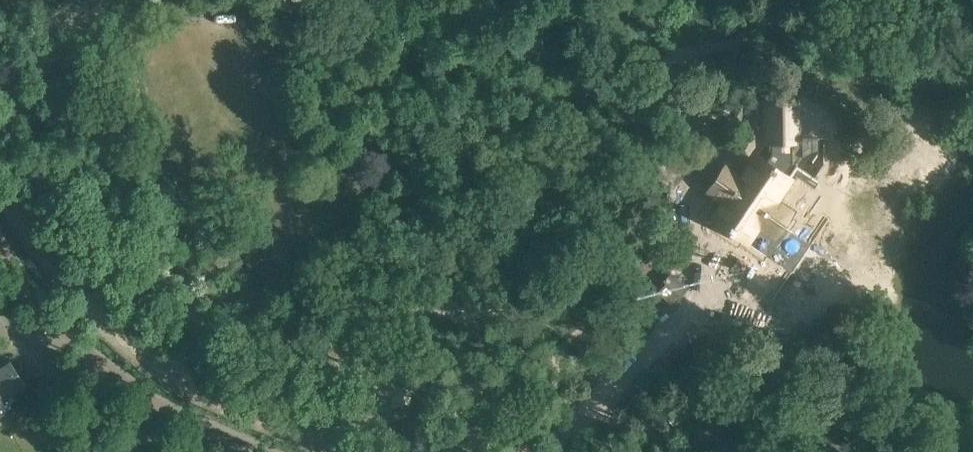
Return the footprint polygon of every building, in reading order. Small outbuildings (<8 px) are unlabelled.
[(800,100),(770,99),(769,138),(740,180),(725,170),(712,189),(727,198),(715,216),(746,238),(791,269),(810,241),(781,221),(790,208),(775,198),(799,164),(800,100)] [(7,356),(0,360),(0,414),(14,406),(10,400),(28,388),(7,356)]
